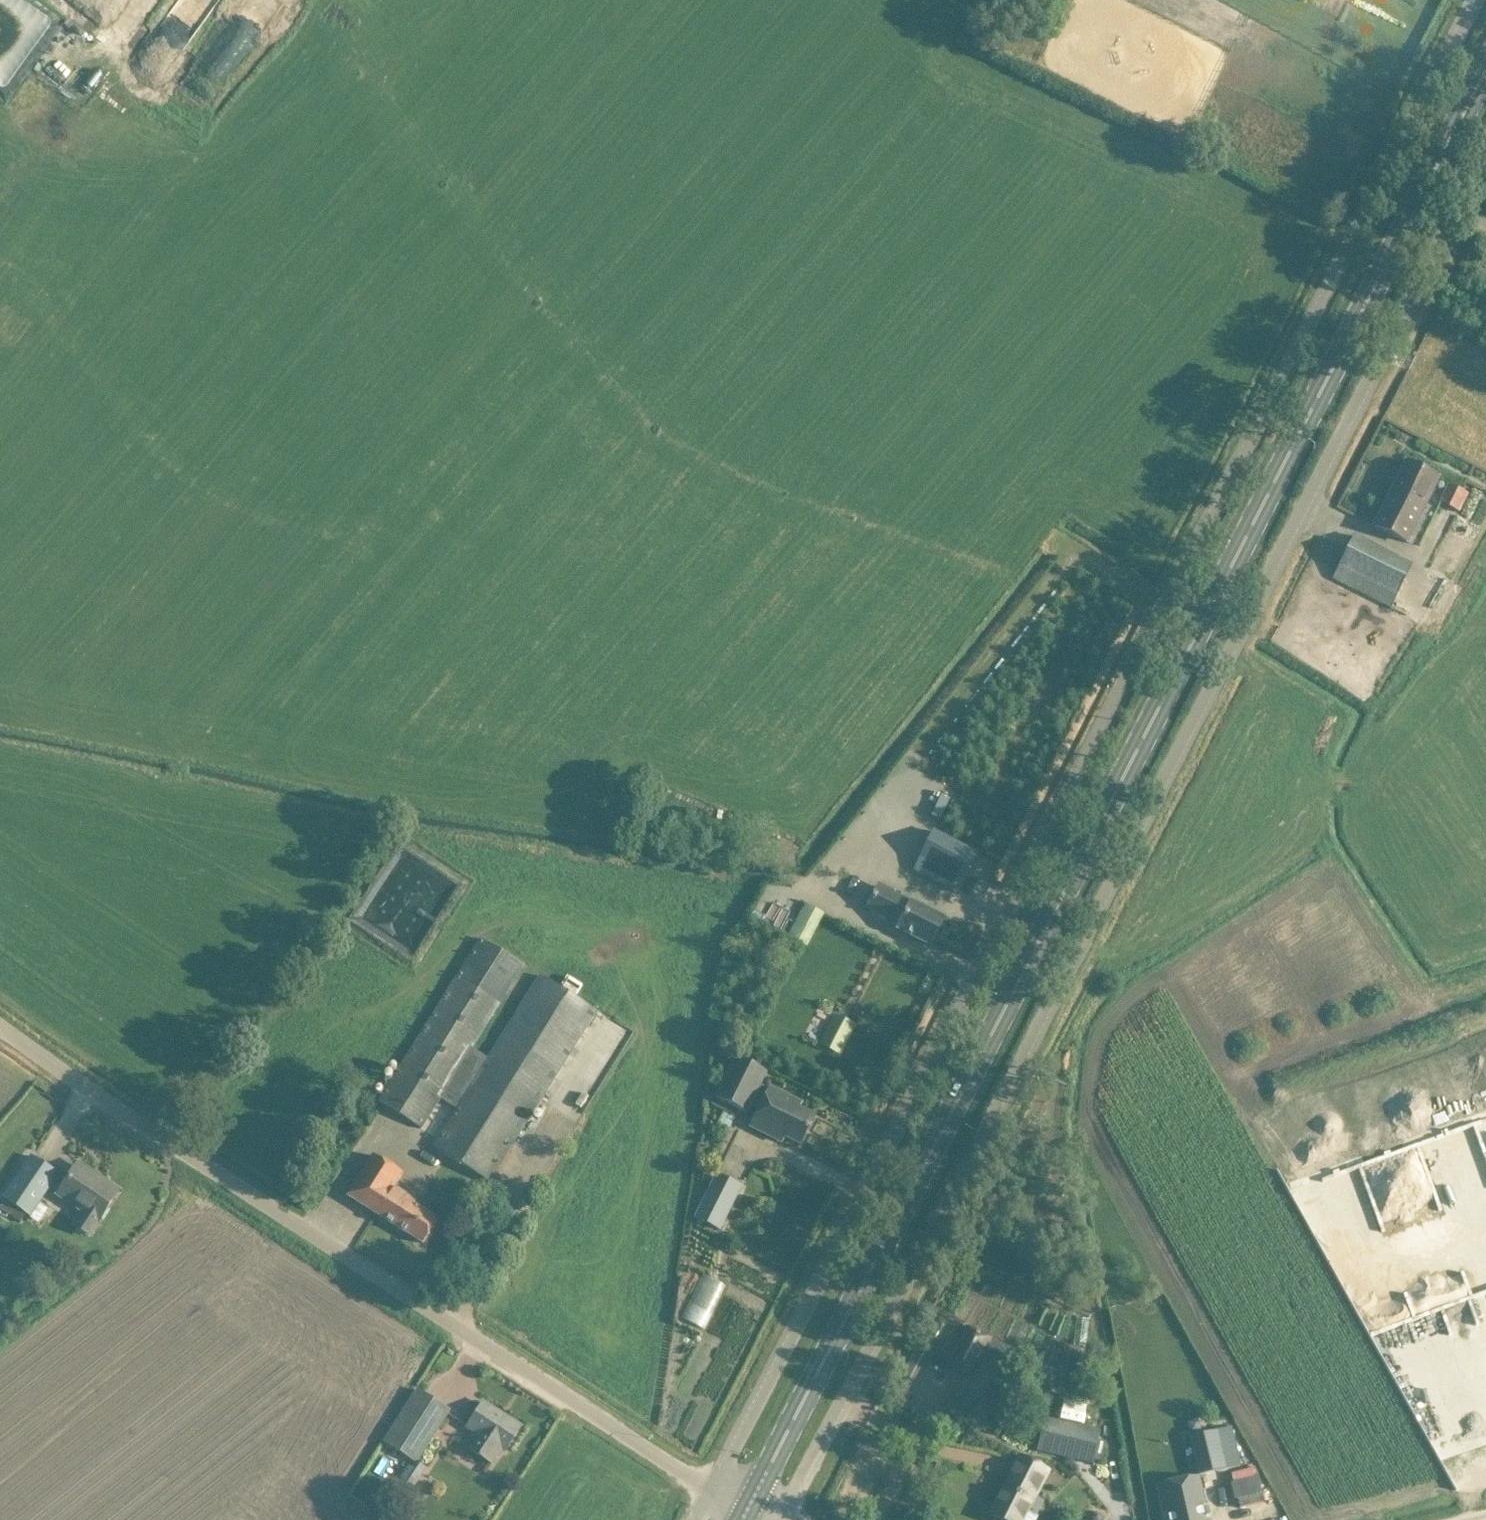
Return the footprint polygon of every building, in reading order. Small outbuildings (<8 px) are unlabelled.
[(1438,478),(1425,471),(1407,463),(1375,527),(1405,541),(1438,478)] [(1458,512),(1468,493),(1448,483),(1438,501),(1458,512)] [(1456,536),(1448,532),(1428,567),(1444,577),(1454,582),(1474,547),(1461,541),(1456,536)] [(1332,579),(1350,587),(1392,607),(1406,577),(1394,572),(1401,559),(1372,545),(1354,536),(1349,546),(1332,579)] [(977,854),(959,845),(934,832),(912,872),(939,883),(957,893),(977,854)] [(944,921),(926,911),(880,889),(870,908),(901,924),(899,929),(913,936),(931,945),(944,921)] [(807,947),(824,913),(805,903),(788,937),(807,947)] [(489,1182),(596,1011),(538,975),(487,1058),(472,1048),(523,966),(479,939),(377,1100),(421,1129),(442,1098),(456,1108),(432,1147),(489,1182)] [(852,1024),(834,1014),(818,1044),(838,1053),(852,1024)] [(736,1055),(715,1097),(746,1113),(751,1104),(758,1108),(768,1088),(761,1084),(767,1072),(736,1055)] [(801,1103),(794,1100),(769,1087),(758,1108),(750,1125),(782,1141),(784,1136),(801,1145),(815,1117),(798,1109),(801,1103)] [(723,1111),(718,1122),(729,1129),(735,1118),(723,1111)] [(48,1191),(59,1174),(31,1156),(4,1197),(6,1199),(0,1207),(0,1208),(21,1222),(27,1213),(31,1216),(48,1191)] [(424,1243),(434,1227),(437,1223),(411,1206),(414,1201),(393,1188),(402,1174),(373,1156),(348,1196),(424,1243)] [(76,1168),(66,1185),(59,1196),(82,1210),(71,1226),(90,1238),(99,1222),(108,1207),(119,1191),(102,1179),(99,1183),(76,1168)] [(741,1185),(716,1173),(694,1216),(720,1229),(741,1185)] [(711,1331),(733,1287),(711,1277),(690,1321),(711,1331)] [(947,1363),(974,1375),(984,1355),(1002,1364),(1009,1349),(992,1340),(993,1337),(966,1324),(947,1363)] [(919,1362),(925,1350),(916,1346),(910,1358),(919,1362)] [(416,1463),(439,1427),(450,1410),(418,1390),(384,1443),(416,1463)] [(493,1465),(503,1449),(506,1451),(521,1427),(483,1403),(468,1427),(474,1431),(464,1447),(493,1465)] [(1037,1451),(1093,1464),(1102,1430),(1045,1417),(1037,1451)] [(1230,1428),(1187,1439),(1196,1476),(1239,1466),(1230,1428)] [(990,1515),(1001,1519),(1023,1519),(1028,1511),(1036,1516),(1044,1501),(1035,1496),(1048,1471),(1020,1456),(990,1515)] [(396,1485),(409,1493),(419,1477),(406,1469),(396,1485)] [(1183,1509),(1168,1512),(1169,1519),(1204,1519),(1195,1484),(1178,1488),(1183,1509)]
